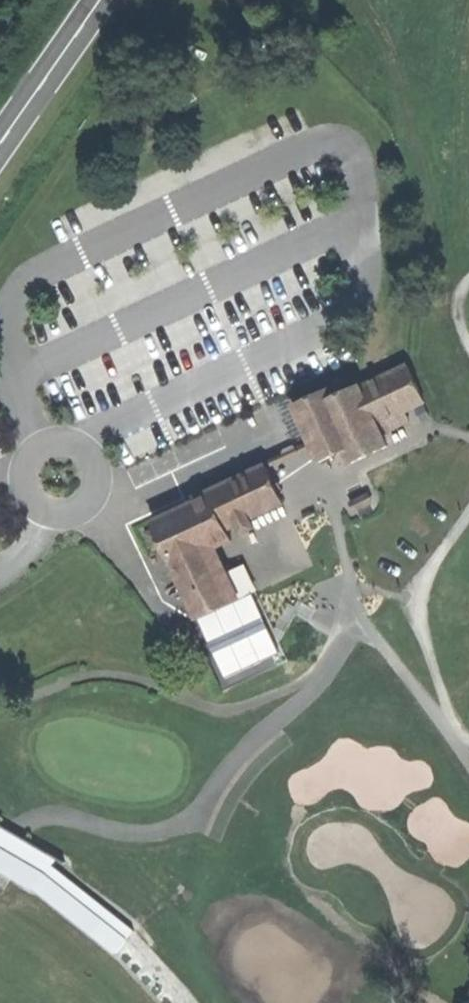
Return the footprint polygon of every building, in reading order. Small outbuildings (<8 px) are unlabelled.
[(407,353),(358,374),(374,412),(397,401),(423,390),(407,353)] [(358,374),(331,385),(352,434),(342,439),(348,453),(385,437),(379,423),(374,412),(358,374)] [(291,393),(316,450),(342,439),(352,434),(331,385),(327,377),(291,393)] [(402,413),(397,401),(374,412),(379,423),(402,413)] [(160,532),(194,607),(228,592),(218,570),(207,545),(229,535),(222,519),(280,493),(263,455),(190,488),(195,498),(181,504),(153,517),(160,532)] [(148,506),(153,517),(181,504),(176,493),(148,506)] [(148,538),(160,532),(153,517),(141,522),(148,538)] [(235,562),(218,570),(228,592),(194,607),(217,659),(268,635),(235,562)] [(121,950),(139,929),(58,864),(63,859),(14,830),(0,821),(0,863),(39,885),(121,950)]
